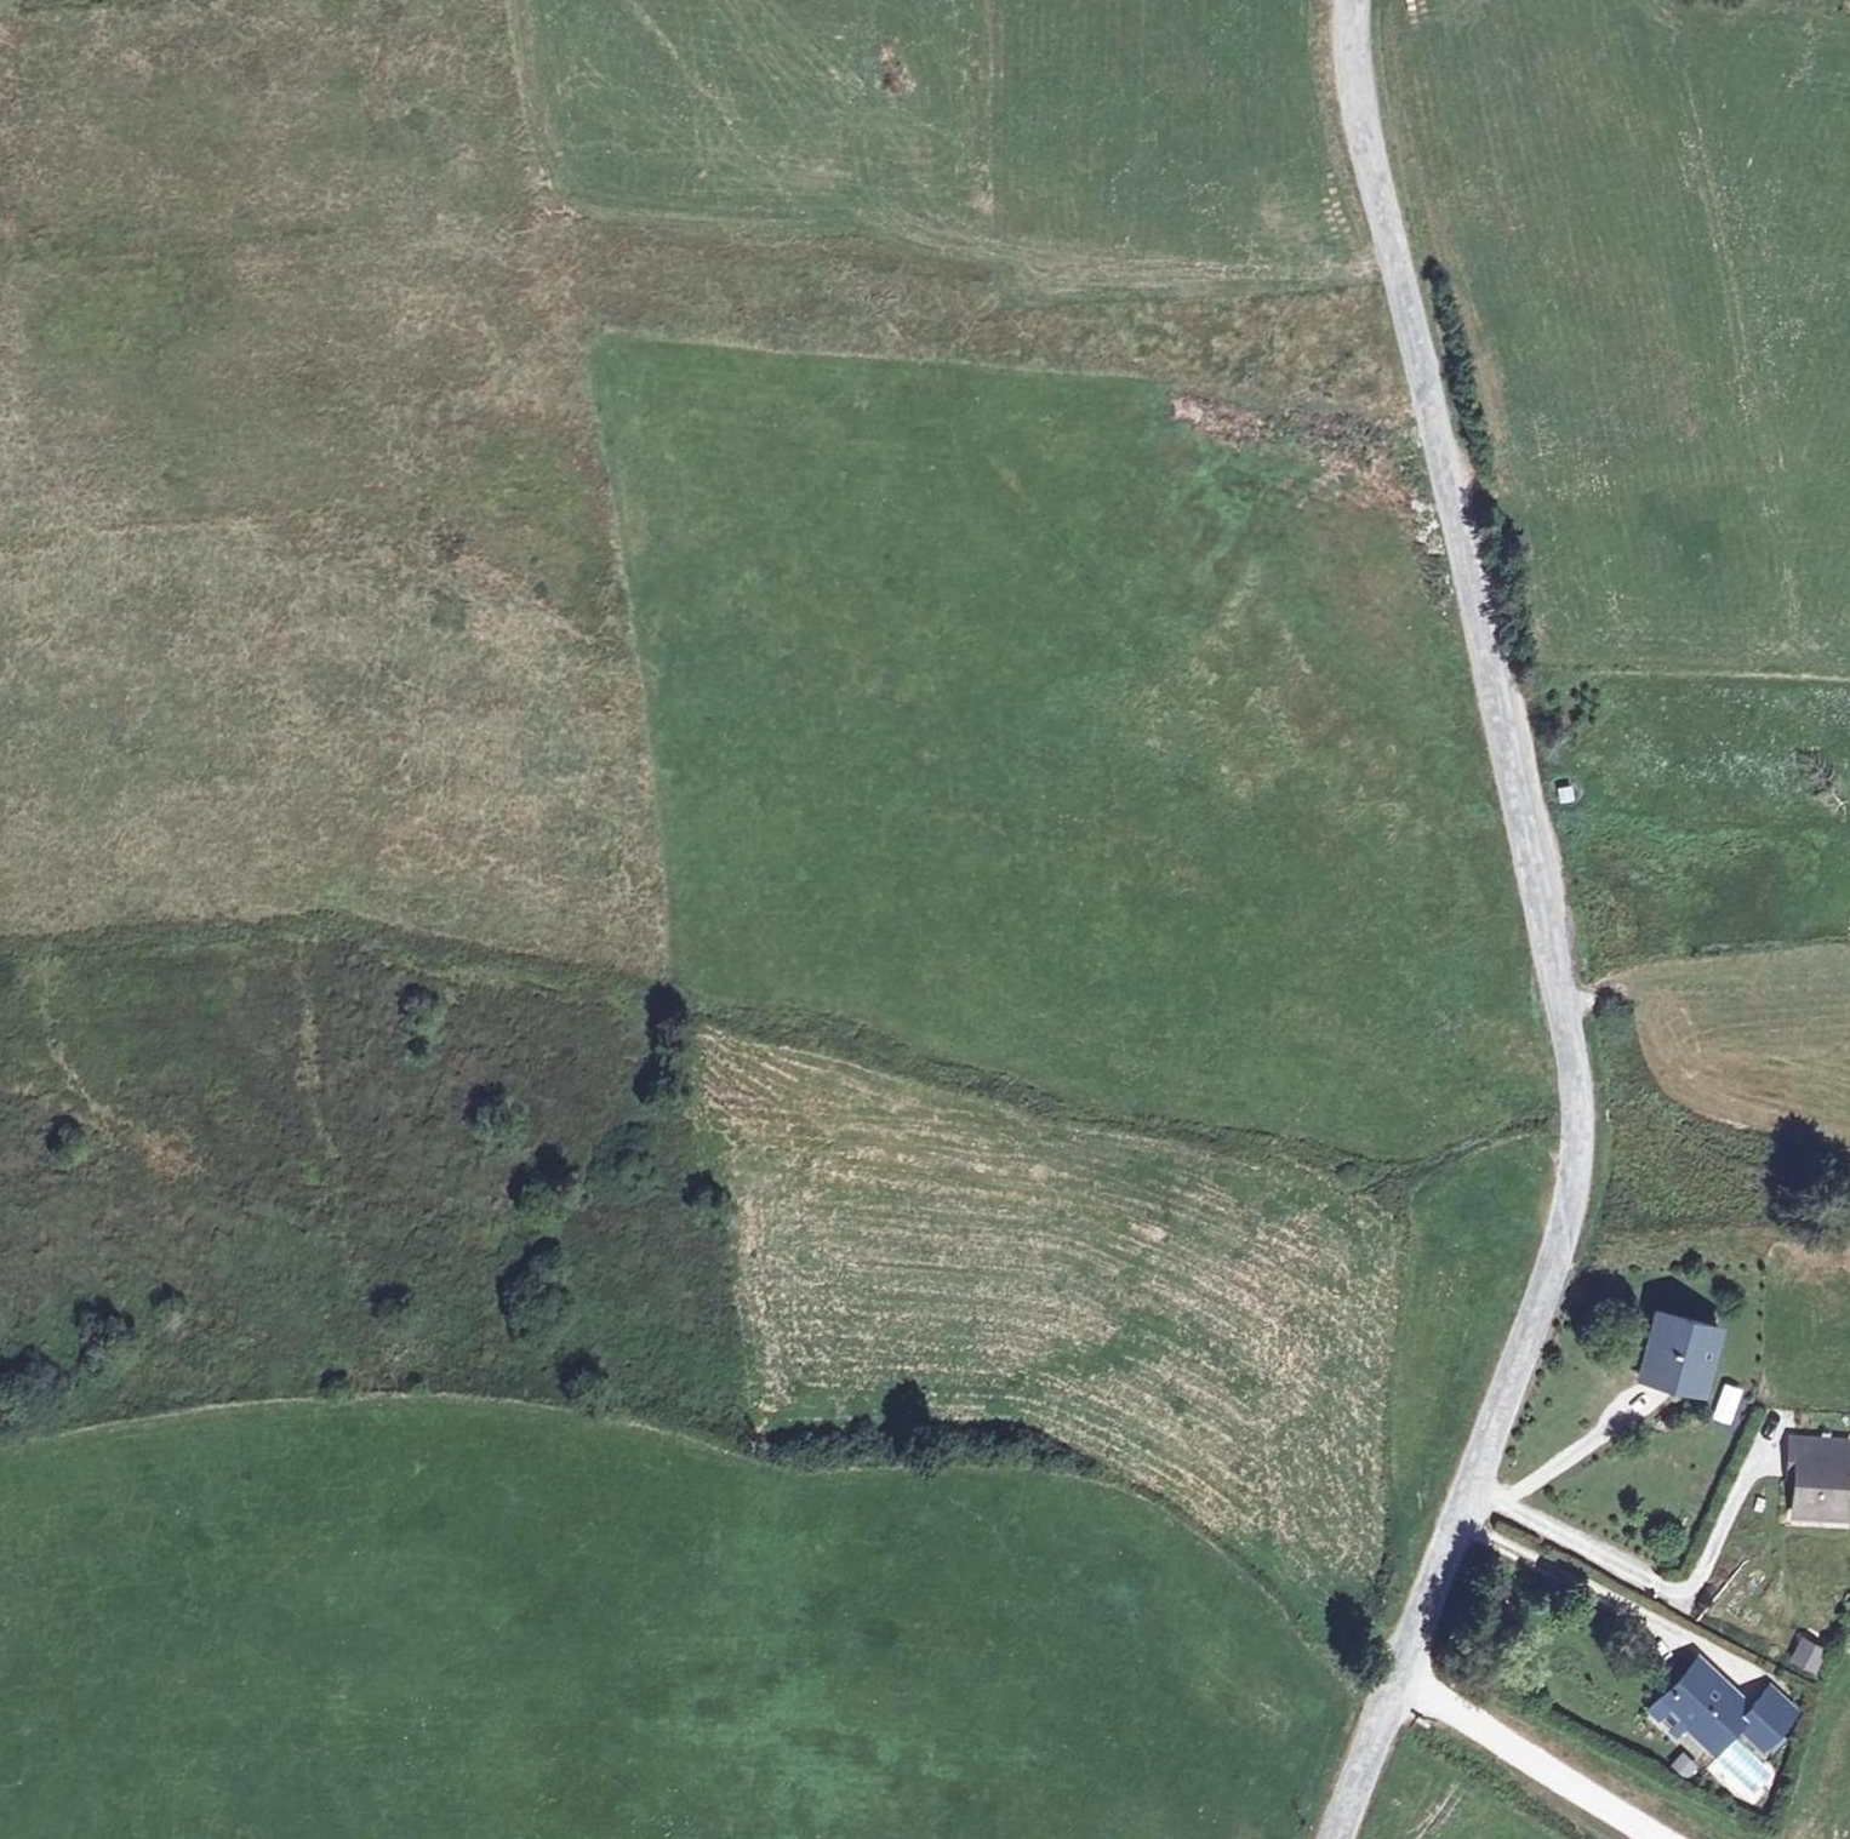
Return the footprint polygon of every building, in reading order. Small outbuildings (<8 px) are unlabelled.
[(1701,1389),(1718,1326),(1659,1311),(1643,1374),(1701,1389)] [(1734,1427),(1747,1391),(1728,1384),(1716,1421),(1734,1427)] [(1845,1506),(1849,1441),(1792,1437),(1790,1458),(1797,1459),(1793,1514),(1820,1516),(1820,1504),(1845,1506)] [(1832,1652),(1803,1638),(1792,1662),(1820,1675),(1832,1652)] [(1777,1732),(1794,1714),(1767,1689),(1748,1709),(1698,1661),(1662,1699),(1713,1748),(1739,1721),(1764,1745),(1766,1744),(1773,1750),(1784,1738),(1777,1732)]
